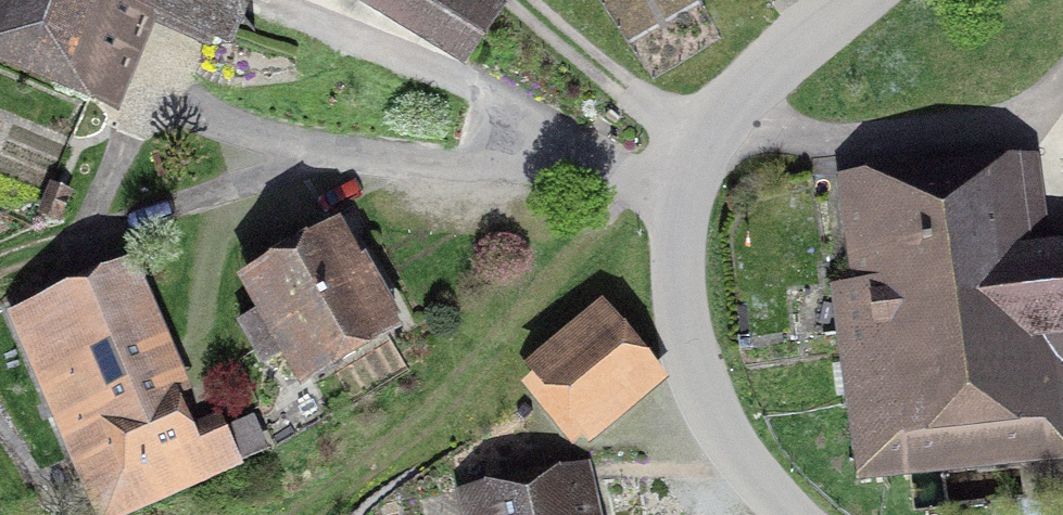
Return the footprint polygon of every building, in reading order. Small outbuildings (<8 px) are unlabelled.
[(201,0),(0,0),(0,93),(108,130),(138,42),(182,57),(201,0)] [(412,110),(479,20),(453,0),(279,0),(412,110)] [(737,10),(757,0),(732,0),(737,10)] [(819,494),(1062,479),(1057,389),(1062,389),(1062,257),(1039,258),(1033,166),(821,178),(828,299),(807,300),(819,494)] [(314,239),(203,288),(252,397),(363,348),(314,239)] [(0,315),(0,392),(41,514),(124,514),(239,477),(218,415),(161,434),(109,279),(0,315)] [(493,377),(550,456),(639,391),(581,312),(493,377)] [(423,491),(426,514),(577,514),(572,474),(423,491)]
